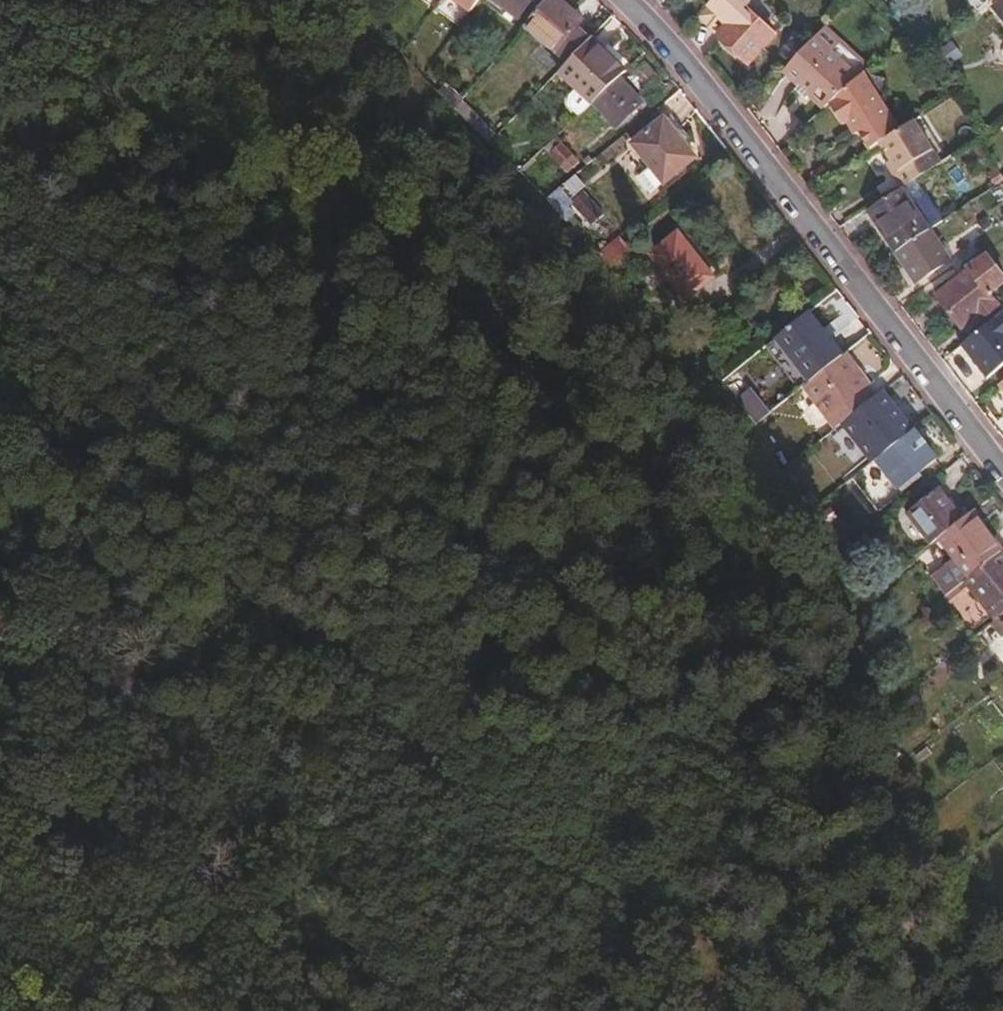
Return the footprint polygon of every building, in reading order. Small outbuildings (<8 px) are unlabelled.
[(518,19),(532,0),(495,0),(518,19)] [(592,38),(582,28),(587,21),(563,0),(548,0),(528,23),(569,60),(592,38)] [(701,16),(721,35),(732,24),(748,5),(754,0),(753,0),(716,0),(715,0),(701,16)] [(748,5),(732,24),(721,35),(751,63),(779,34),(761,18),(748,5)] [(809,101),(821,114),(827,109),(861,79),(865,75),(832,37),(788,76),(799,89),(809,101)] [(591,103),(624,73),(592,38),(569,60),(560,70),(591,103)] [(861,132),(875,147),(906,128),(861,79),(827,109),(843,127),(847,124),(851,121),(861,132)] [(805,103),(809,101),(799,89),(795,93),(805,103)] [(563,103),(577,116),(588,103),(573,91),(563,103)] [(455,104),(489,139),(498,130),(464,96),(455,104)] [(926,118),(940,136),(956,124),(942,106),(926,118)] [(669,116),(637,140),(666,179),(697,154),(669,116)] [(851,121),(847,124),(857,135),(861,132),(851,121)] [(935,169),(942,165),(915,122),(908,126),(935,169)] [(885,180),(895,194),(902,190),(935,169),(908,126),(906,128),(875,147),(874,148),(885,166),(892,176),(885,180)] [(562,171),(576,162),(561,141),(548,150),(562,171)] [(892,176),(885,166),(879,169),(885,180),(892,176)] [(579,187),(567,196),(584,220),(596,211),(579,187)] [(868,213),(894,255),(899,252),(928,233),(902,190),(895,194),(868,213)] [(680,227),(650,249),(685,295),(714,272),(680,227)] [(928,233),(899,252),(919,283),(951,261),(931,231),(928,233)] [(974,268),(942,294),(965,326),(981,314),(984,318),(1002,304),(974,268)] [(838,309),(828,296),(793,324),(811,348),(834,330),(827,318),(838,309)] [(954,351),(971,373),(980,365),(990,377),(1002,366),(1002,318),(1000,314),(954,351)] [(865,404),(880,393),(873,384),(875,383),(866,370),(864,372),(848,353),(809,382),(840,424),(865,404)] [(757,377),(746,387),(758,402),(770,393),(757,377)] [(905,406),(890,385),(880,393),(865,404),(881,426),(905,406)] [(917,428),(937,414),(925,398),(903,416),(914,431),(917,428)] [(939,456),(917,428),(914,431),(880,458),(901,485),(939,456)] [(944,534),(963,519),(939,487),(908,512),(931,543),(944,534)] [(1002,550),(1002,546),(975,510),(963,519),(944,534),(961,558),(974,574),(1002,550)] [(834,511),(827,515),(832,522),(839,518),(834,511)] [(1002,615),(1002,550),(974,574),(970,577),(1001,616),(1002,615)] [(970,577),(974,574),(961,558),(944,571),(956,587),(970,577)]
